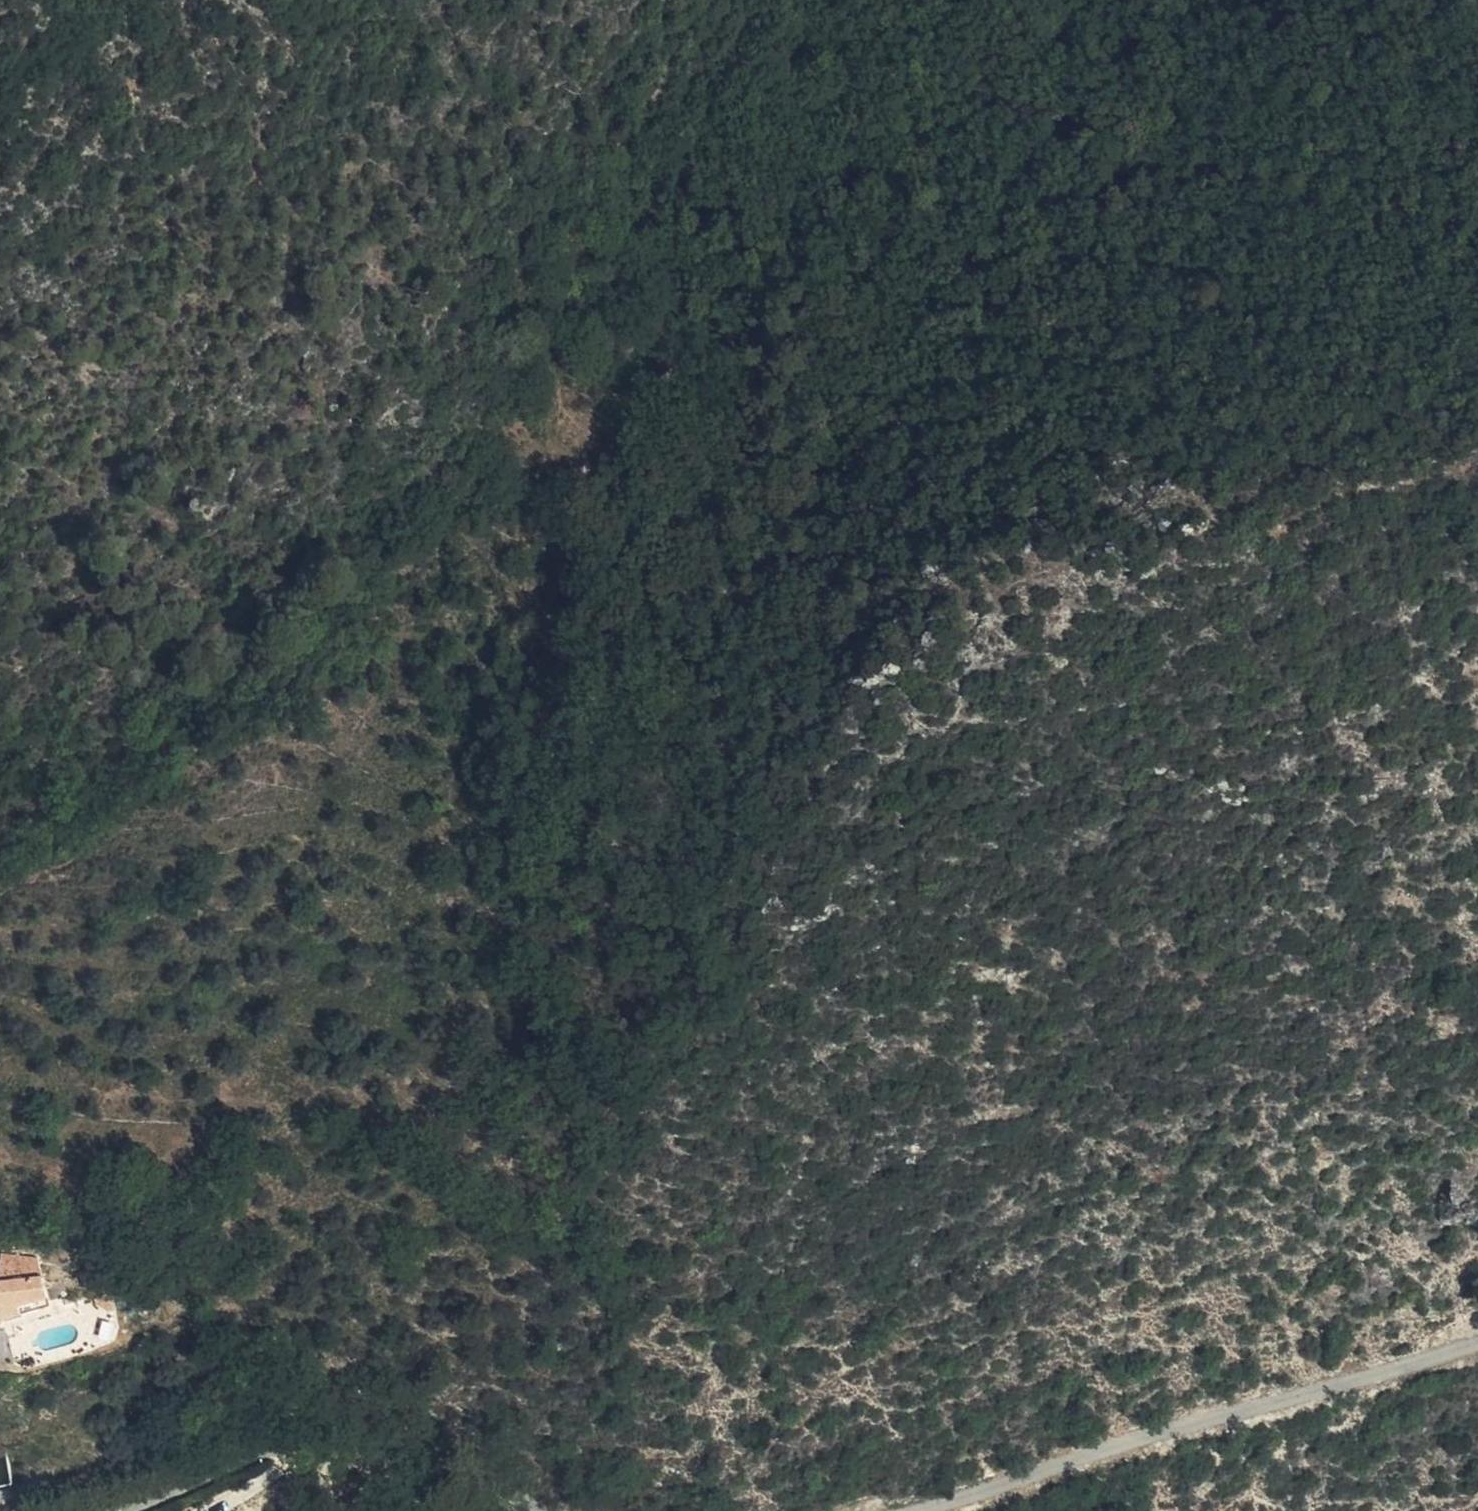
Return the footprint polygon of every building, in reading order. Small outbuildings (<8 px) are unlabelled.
[(22,1298),(17,1285),(35,1278),(40,1292),(52,1288),(39,1244),(35,1241),(0,1239),(0,1311),(5,1310),(6,1304),(22,1298)] [(17,1285),(22,1298),(40,1292),(35,1278),(17,1285)]
